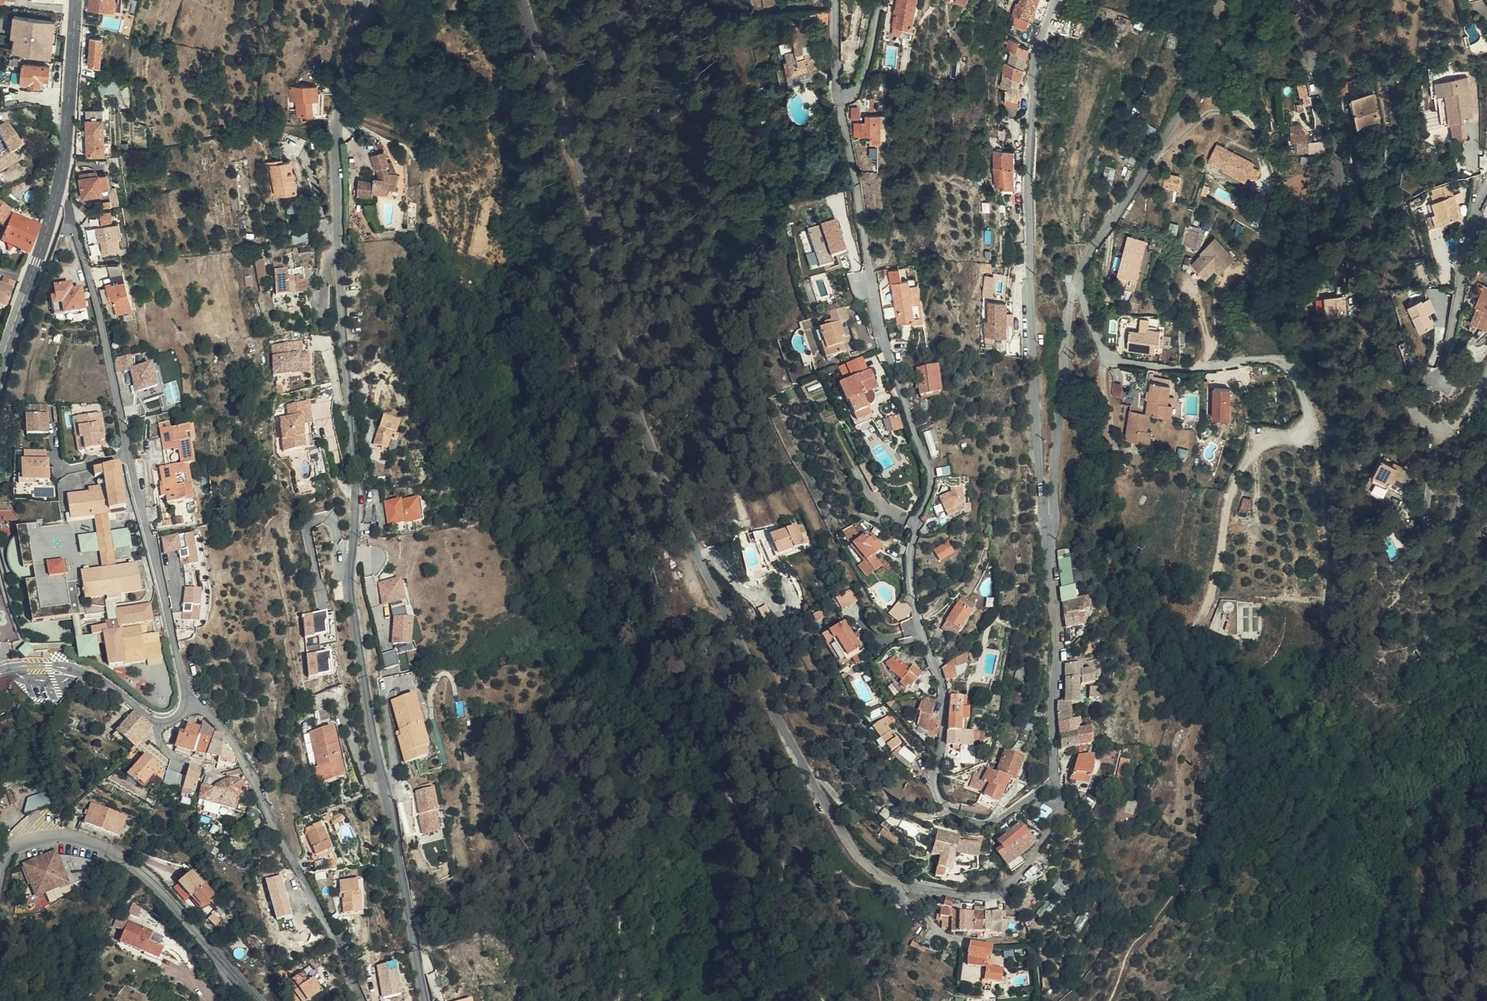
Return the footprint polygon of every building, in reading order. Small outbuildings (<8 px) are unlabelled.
[(115,9),(115,0),(96,0),(95,8),(115,9)] [(922,30),(927,0),(906,0),(902,27),(922,30)] [(970,0),(962,0),(961,9),(969,11),(971,0),(970,0)] [(1046,0),(1030,0),(1029,1),(1027,6),(1025,6),(1022,16),(1039,21),(1046,0)] [(22,36),(20,50),(52,55),(58,18),(16,13),(13,35),(17,35),(22,36)] [(826,40),(824,30),(804,35),(812,70),(829,66),(822,41),(826,40)] [(95,65),(105,66),(106,42),(97,41),(95,65)] [(1034,57),(1036,49),(1027,47),(1027,44),(1018,41),(1015,52),(1018,52),(1034,57)] [(1031,70),(1034,57),(1018,52),(1015,64),(1031,70)] [(31,84),(42,85),(43,77),(51,78),(52,64),(25,62),(23,80),(32,80),(31,84)] [(1028,81),(1031,70),(1015,64),(1011,63),(1009,74),(1010,74),(1028,81)] [(1026,89),(1028,81),(1010,74),(1008,86),(1015,88),(1014,106),(1025,107),(1026,89)] [(43,77),(42,85),(50,86),(51,78),(43,77)] [(1452,130),(1453,145),(1470,144),(1469,123),(1477,122),(1474,84),(1443,85),(1444,100),(1452,100),(1454,130),(1452,130)] [(326,116),(325,100),(327,100),(331,99),(329,85),(299,87),(300,102),(306,102),(307,118),(319,117),(320,121),(325,119),(325,116),(326,116)] [(1349,89),(1336,92),(1339,104),(1352,100),(1349,89)] [(1444,100),(1446,131),(1452,130),(1454,130),(1452,100),(1444,100)] [(1377,101),(1360,106),(1363,117),(1359,118),(1363,133),(1385,127),(1377,101)] [(861,104),(852,104),(852,117),(861,117),(861,104)] [(105,107),(86,109),(87,117),(106,115),(105,107)] [(888,134),(889,110),(875,110),(875,116),(875,121),(870,121),(870,130),(881,130),(881,134),(888,134)] [(89,156),(108,155),(105,117),(87,118),(89,156)] [(16,150),(23,145),(8,122),(0,127),(0,137),(2,140),(0,142),(0,156),(2,155),(8,165),(15,160),(11,153),(16,150)] [(1297,129),(1288,129),(1289,146),(1307,145),(1306,136),(1297,129)] [(392,151),(398,149),(395,141),(390,143),(392,151)] [(1002,170),(1021,169),(1022,153),(1009,153),(1009,145),(998,145),(997,154),(1002,154),(1002,170)] [(405,170),(402,161),(398,149),(392,151),(385,153),(393,176),(388,175),(387,180),(371,179),(370,196),(386,197),(386,192),(401,194),(401,189),(402,182),(407,183),(406,175),(406,169),(405,170)] [(16,150),(11,153),(15,160),(8,165),(0,170),(0,173),(22,159),(16,150)] [(1219,165),(1226,169),(1230,160),(1223,156),(1219,165)] [(1256,188),(1260,182),(1264,174),(1266,170),(1243,157),(1241,160),(1233,156),(1230,160),(1226,169),(1236,174),(1235,177),(1256,188)] [(304,157),(283,161),(289,193),(310,190),(304,157)] [(1002,170),(1002,193),(1021,192),(1021,169),(1002,170)] [(102,191),(98,174),(98,173),(80,175),(84,193),(102,191)] [(111,190),(108,173),(98,174),(102,191),(111,190)] [(1183,192),(1184,192),(1188,178),(1174,174),(1170,188),(1167,200),(1172,201),(1180,204),(1183,192)] [(1264,174),(1260,182),(1267,185),(1271,177),(1264,174)] [(1436,213),(1440,224),(1462,217),(1452,183),(1429,190),(1436,213)] [(1214,198),(1236,207),(1240,198),(1218,189),(1214,198)] [(300,212),(311,210),(309,199),(304,199),(304,203),(299,204),(300,212)] [(32,252),(40,226),(19,218),(21,213),(11,209),(0,201),(0,224),(3,226),(6,227),(10,228),(5,241),(32,252)] [(421,220),(421,209),(412,209),(413,219),(421,220)] [(122,231),(119,215),(95,219),(98,235),(102,234),(104,247),(119,245),(117,232),(122,231)] [(832,256),(847,252),(838,220),(808,229),(815,254),(807,256),(810,269),(834,263),(832,256)] [(1205,231),(1191,228),(1187,244),(1201,248),(1205,231)] [(1242,255),(1221,235),(1207,250),(1209,251),(1198,262),(1212,275),(1213,280),(1218,280),(1242,255)] [(1140,252),(1133,250),(1123,279),(1132,282),(1137,267),(1135,266),(1140,252)] [(276,258),(268,259),(269,283),(278,283),(276,258)] [(125,266),(111,271),(113,277),(107,281),(113,303),(116,303),(118,309),(135,305),(125,266)] [(289,294),(301,293),(301,287),(307,286),(307,292),(319,291),(317,266),(287,270),(289,294)] [(21,279),(10,276),(7,283),(2,282),(0,288),(0,300),(12,304),(21,279)] [(929,320),(925,284),(916,285),(915,279),(902,280),(906,319),(918,317),(918,321),(929,320)] [(58,315),(88,309),(85,291),(76,292),(75,284),(53,288),(58,315)] [(1481,289),(1477,300),(1483,302),(1480,312),(1482,313),(1477,327),(1486,331),(1486,291),(1481,289)] [(1424,297),(1415,302),(1419,312),(1415,313),(1423,331),(1436,324),(1430,310),(1437,307),(1432,296),(1425,299),(1424,297)] [(1331,315),(1353,314),(1351,299),(1348,299),(1348,302),(1330,305),(1331,315)] [(988,322),(984,322),(985,340),(1009,340),(1008,301),(988,302),(988,322)] [(850,308),(835,313),(838,321),(853,315),(850,308)] [(1354,322),(1353,314),(1331,315),(1332,325),(1354,322)] [(853,315),(838,321),(832,324),(833,327),(846,323),(855,319),(853,315)] [(1147,319),(1147,329),(1154,329),(1154,326),(1155,326),(1156,316),(1147,316),(1147,319)] [(1147,319),(1136,318),(1136,329),(1147,329),(1147,319)] [(846,323),(833,327),(827,329),(831,343),(832,344),(835,343),(840,357),(853,352),(851,345),(848,339),(851,337),(846,323)] [(1155,326),(1154,326),(1154,329),(1147,329),(1136,329),(1136,348),(1164,348),(1164,340),(1168,340),(1168,326),(1162,326),(1155,326)] [(831,343),(827,329),(823,331),(827,344),(829,343),(831,343)] [(294,360),(303,359),(301,348),(294,350),(292,337),(264,342),(266,354),(269,372),(295,368),(294,360)] [(831,343),(829,343),(834,359),(840,357),(835,343),(832,344),(831,343)] [(137,368),(135,355),(116,357),(117,370),(137,368)] [(874,372),(868,358),(846,368),(853,382),(861,399),(857,400),(864,416),(878,410),(875,404),(877,404),(871,391),(878,387),(874,378),(879,376),(876,371),(874,372)] [(303,359),(294,360),(295,368),(304,367),(303,359)] [(138,392),(158,388),(153,364),(133,369),(138,392)] [(948,398),(949,371),(927,371),(927,399),(948,398)] [(883,385),(879,376),(874,378),(878,387),(883,385)] [(861,399),(853,382),(847,385),(854,402),(857,400),(861,399)] [(1154,415),(1171,417),(1175,385),(1155,383),(1151,415),(1154,415)] [(1214,419),(1233,418),(1232,387),(1213,388),(1214,419)] [(281,415),(283,447),(314,445),(311,401),(288,402),(289,415),(281,415)] [(48,406),(36,406),(36,415),(29,415),(30,435),(50,434),(48,406)] [(880,415),(878,410),(864,416),(866,421),(880,415)] [(90,436),(91,448),(110,446),(105,411),(83,414),(86,436),(90,436)] [(1133,426),(1152,428),(1154,415),(1151,415),(1135,413),(1133,426)] [(83,449),(91,448),(90,436),(86,436),(83,414),(79,414),(83,449)] [(912,429),(905,414),(897,417),(904,432),(912,429)] [(388,446),(401,448),(404,433),(408,434),(410,420),(393,417),(388,446)] [(185,452),(187,465),(190,465),(197,464),(204,463),(200,438),(205,438),(204,424),(177,427),(176,420),(164,422),(168,452),(181,450),(181,452),(185,452)] [(1150,443),(1152,428),(1133,426),(1131,442),(1150,443)] [(937,459),(932,434),(926,436),(930,460),(937,459)] [(47,450),(23,452),(23,457),(21,457),(22,477),(24,477),(24,480),(48,480),(48,477),(49,477),(48,460),(47,460),(47,450)] [(1395,462),(1384,481),(1413,499),(1424,480),(1416,475),(1418,473),(1406,466),(1405,468),(1395,462)] [(190,465),(194,499),(200,498),(197,464),(190,465)] [(190,465),(187,465),(165,467),(168,486),(163,486),(164,497),(171,496),(172,502),(194,499),(190,465)] [(123,507),(117,468),(101,468),(93,469),(94,477),(103,476),(104,486),(88,488),(88,492),(68,494),(71,516),(93,513),(106,512),(107,512),(107,509),(123,507)] [(398,522),(434,519),(431,495),(395,497),(398,522)] [(949,496),(941,499),(943,506),(937,508),(939,516),(952,512),(950,504),(951,504),(949,496)] [(943,506),(941,499),(934,501),(936,508),(937,508),(943,506)] [(106,512),(93,513),(100,565),(113,563),(106,512)] [(100,565),(93,513),(71,516),(63,522),(43,526),(42,521),(20,524),(20,529),(19,531),(16,534),(13,539),(11,544),(10,549),(11,556),(13,564),(18,569),(23,573),(27,576),(33,613),(81,607),(82,593),(102,590),(103,594),(104,594),(115,592),(115,588),(135,585),(132,561),(113,563),(100,565)] [(867,541),(859,527),(848,534),(853,544),(858,549),(867,541)] [(798,528),(771,540),(779,558),(805,547),(798,528)] [(199,562),(194,533),(164,536),(166,552),(180,551),(182,564),(199,562)] [(771,540),(768,533),(755,538),(757,545),(761,543),(771,566),(780,562),(779,558),(771,540)] [(744,550),(757,545),(755,538),(753,534),(739,538),(744,550)] [(867,541),(858,549),(871,565),(877,574),(878,575),(885,569),(878,559),(885,552),(879,545),(878,546),(876,542),(874,543),(869,538),(867,541)] [(949,540),(936,547),(941,558),(955,551),(949,540)] [(1059,557),(1062,584),(1074,583),(1072,556),(1059,557)] [(1092,559),(1082,559),(1083,579),(1089,579),(1090,584),(1096,583),(1095,569),(1092,569),(1092,559)] [(870,580),(877,574),(871,565),(864,571),(870,580)] [(403,576),(379,580),(383,604),(407,599),(403,576)] [(337,596),(346,594),(344,578),(335,579),(337,596)] [(186,589),(183,618),(200,620),(203,591),(186,589)] [(101,613),(107,612),(106,603),(104,594),(103,594),(102,590),(82,593),(81,607),(86,606),(88,619),(101,616),(101,613)] [(1078,599),(1087,598),(1086,590),(1077,591),(1078,599)] [(841,600),(848,611),(864,605),(859,591),(841,600)] [(1074,600),(1076,614),(1093,612),(1100,611),(1100,608),(1099,599),(1099,596),(1087,598),(1078,599),(1074,600)] [(961,597),(947,617),(948,618),(959,625),(961,626),(974,605),(961,597)] [(148,626),(143,599),(106,603),(107,612),(101,613),(101,616),(88,619),(89,625),(93,625),(93,634),(100,633),(103,654),(153,648),(150,625),(148,626)] [(908,618),(911,609),(901,602),(890,615),(900,623),(908,619),(908,618)] [(767,606),(759,610),(763,618),(771,614),(767,606)] [(335,610),(304,613),(306,635),(337,632),(335,610)] [(393,610),(394,643),(414,643),(413,615),(405,615),(405,610),(393,610)] [(1076,614),(1077,628),(1088,626),(1095,626),(1093,612),(1076,614)] [(826,614),(819,618),(823,623),(829,619),(826,614)] [(959,625),(948,618),(944,624),(955,631),(959,625)] [(93,634),(93,625),(89,625),(72,628),(75,649),(95,646),(93,634)] [(849,625),(834,634),(840,643),(842,641),(855,659),(860,656),(867,651),(862,643),(859,638),(849,625)] [(840,643),(834,634),(834,633),(826,638),(832,646),(834,645),(845,662),(843,664),(849,672),(856,667),(858,670),(866,665),(865,663),(860,656),(855,659),(842,641),(840,643)] [(953,634),(944,647),(952,652),(961,639),(953,634)] [(834,645),(832,646),(843,664),(845,662),(834,645)] [(310,674),(332,672),(330,649),(308,651),(310,674)] [(398,649),(385,650),(386,664),(399,663),(398,649)] [(867,651),(860,656),(865,663),(872,658),(867,651)] [(947,680),(971,672),(966,655),(941,663),(947,680)] [(918,686),(920,688),(926,679),(928,675),(919,668),(918,670),(911,667),(904,658),(894,665),(900,673),(911,680),(908,684),(915,689),(918,686)] [(1092,676),(1093,684),(1105,685),(1105,682),(1111,682),(1111,664),(1102,663),(1102,671),(1092,671),(1092,664),(1075,665),(1075,678),(1092,676)] [(1029,682),(1031,667),(1024,666),(1021,681),(1029,682)] [(1092,693),(1093,684),(1092,676),(1075,678),(1074,702),(1080,702),(1094,702),(1094,693),(1092,693)] [(1100,699),(1110,700),(1111,689),(1101,688),(1100,699)] [(428,711),(427,707),(423,692),(402,697),(410,733),(407,734),(413,759),(421,757),(423,738),(428,711)] [(970,695),(958,694),(956,728),(969,728),(970,695)] [(926,709),(931,710),(933,701),(927,698),(915,711),(918,713),(921,716),(926,709)] [(908,708),(905,701),(899,703),(902,710),(908,708)] [(1080,711),(1080,702),(1074,702),(1068,703),(1067,712),(1080,711)] [(431,720),(427,707),(428,711),(423,738),(421,757),(436,753),(434,746),(437,746),(434,735),(432,736),(428,722),(431,720)] [(934,740),(937,736),(940,724),(929,718),(931,710),(926,709),(921,716),(918,713),(918,726),(930,732),(928,736),(934,740)] [(138,713),(136,711),(126,725),(137,734),(146,722),(138,713)] [(1081,721),(1080,711),(1067,712),(1068,722),(1081,721)] [(315,764),(340,764),(339,715),(317,714),(318,750),(314,749),(315,764)] [(899,715),(892,720),(897,726),(904,722),(899,715)] [(1101,728),(1099,719),(1086,721),(1088,730),(1090,730),(1101,729),(1101,728)] [(894,744),(894,745),(904,736),(897,726),(892,720),(882,727),(890,739),(886,742),(890,747),(894,744)] [(1086,721),(1081,721),(1068,722),(1069,732),(1088,730),(1086,721)] [(152,729),(146,722),(137,734),(126,748),(133,755),(152,729)] [(126,748),(137,734),(126,725),(116,737),(126,748)] [(199,740),(194,757),(207,760),(215,732),(204,725),(203,730),(199,740)] [(190,727),(189,734),(197,736),(199,729),(190,727)] [(969,728),(956,728),(956,743),(963,743),(962,746),(969,746),(969,742),(968,741),(982,741),(981,735),(994,735),(994,727),(979,728),(969,728)] [(189,734),(182,732),(181,734),(199,740),(203,730),(199,729),(197,736),(189,734)] [(1101,736),(1101,729),(1090,730),(1090,737),(1101,736)] [(1090,730),(1088,730),(1069,732),(1070,748),(1086,746),(1090,745),(1090,737),(1090,730)] [(215,732),(207,760),(219,763),(224,744),(224,739),(215,732)] [(181,734),(177,747),(188,750),(186,755),(194,757),(199,740),(181,734)] [(904,736),(894,745),(899,751),(910,744),(904,736)] [(1101,744),(1101,736),(1090,737),(1090,745),(1094,745),(1101,744)] [(235,754),(224,744),(219,763),(230,765),(235,754)] [(913,756),(921,761),(925,755),(913,747),(911,749),(908,747),(903,755),(911,760),(913,756)] [(1014,750),(1005,772),(1023,780),(1031,757),(1014,750)] [(918,766),(921,761),(913,756),(911,760),(918,766)] [(142,784),(151,762),(146,758),(131,780),(137,784),(139,782),(142,784)] [(1086,758),(1080,782),(1084,787),(1094,789),(1101,758),(1086,758)] [(167,774),(151,762),(142,784),(147,787),(154,776),(164,783),(167,774)] [(1133,775),(1135,764),(1128,763),(1123,788),(1128,790),(1131,780),(1129,779),(1131,774),(1133,775)] [(1005,772),(992,767),(990,766),(986,773),(992,776),(990,780),(997,783),(1013,791),(1016,784),(1020,785),(1023,780),(1005,772)] [(187,778),(168,771),(167,774),(164,783),(164,784),(183,791),(197,795),(201,773),(190,767),(187,778)] [(205,786),(203,800),(210,802),(222,805),(227,781),(217,790),(205,786)] [(237,810),(243,782),(227,781),(222,805),(237,810)] [(1013,791),(997,783),(990,802),(1005,808),(1013,791)] [(443,807),(438,785),(422,789),(429,829),(445,826),(441,808),(443,807)] [(47,791),(26,799),(30,810),(51,802),(47,791)] [(157,808),(159,800),(151,796),(148,803),(157,808)] [(81,821),(81,825),(118,838),(119,835),(123,837),(127,821),(131,821),(131,817),(92,801),(85,822),(81,821)] [(222,805),(210,802),(208,811),(220,814),(222,805)] [(1024,821),(1001,839),(1005,844),(1007,849),(1002,853),(1009,862),(1023,851),(1036,840),(1030,832),(1024,824),(1026,823),(1024,821)] [(81,825),(79,830),(87,831),(101,836),(117,842),(118,838),(81,825)] [(881,834),(896,844),(900,838),(885,828),(881,834)] [(1036,828),(1030,832),(1036,840),(1043,833),(1036,828)] [(326,833),(308,836),(327,861),(333,860),(326,833)] [(966,836),(947,833),(946,837),(944,844),(942,856),(950,858),(946,879),(953,880),(954,873),(961,875),(965,859),(986,858),(988,844),(966,841),(966,836)] [(327,861),(308,836),(315,863),(327,861)] [(998,849),(1002,853),(1007,849),(1005,844),(998,849)] [(93,878),(90,869),(83,871),(80,863),(87,860),(86,856),(93,853),(77,849),(61,849),(63,856),(50,861),(49,855),(21,866),(28,883),(32,882),(37,896),(57,887),(61,891),(93,878)] [(1023,851),(1009,862),(1015,869),(1028,859),(1023,851)] [(987,872),(986,858),(965,859),(961,875),(969,877),(987,872)] [(83,871),(90,869),(87,860),(80,863),(83,871)] [(203,883),(194,875),(180,886),(192,901),(195,899),(202,908),(209,903),(212,907),(219,901),(208,887),(204,890),(200,886),(203,883)] [(292,916),(282,875),(267,880),(278,920),(292,916)] [(347,912),(360,912),(359,880),(341,881),(341,894),(346,894),(347,912)] [(1217,886),(1209,880),(1196,896),(1205,902),(1217,886)] [(972,911),(974,897),(956,900),(944,899),(944,903),(952,910),(963,910),(972,911)] [(994,933),(1001,932),(1001,922),(1010,923),(1010,914),(1010,911),(1001,914),(962,913),(963,910),(952,910),(952,915),(962,916),(962,932),(988,933),(988,938),(994,938),(994,933)] [(159,958),(164,947),(150,941),(155,930),(132,920),(122,942),(159,958)] [(1001,922),(1001,932),(1010,933),(1010,923),(1001,922)] [(1002,957),(1002,946),(983,945),(983,956),(983,967),(989,967),(995,968),(1000,967),(1000,957),(1002,957)] [(1026,953),(1026,946),(1011,950),(1012,955),(1026,953)] [(955,948),(949,957),(955,960),(961,951),(955,948)] [(403,994),(398,962),(379,965),(384,997),(403,994)] [(1009,980),(1016,980),(1017,968),(1014,968),(1001,967),(1001,979),(999,979),(998,987),(1001,987),(1001,992),(1009,993),(1009,980)] [(296,975),(291,969),(284,972),(292,982),(296,975)] [(313,1000),(324,1000),(332,993),(322,982),(317,986),(311,979),(301,989),(313,1000)] [(475,991),(454,995),(455,1000),(477,1000),(475,991)]
